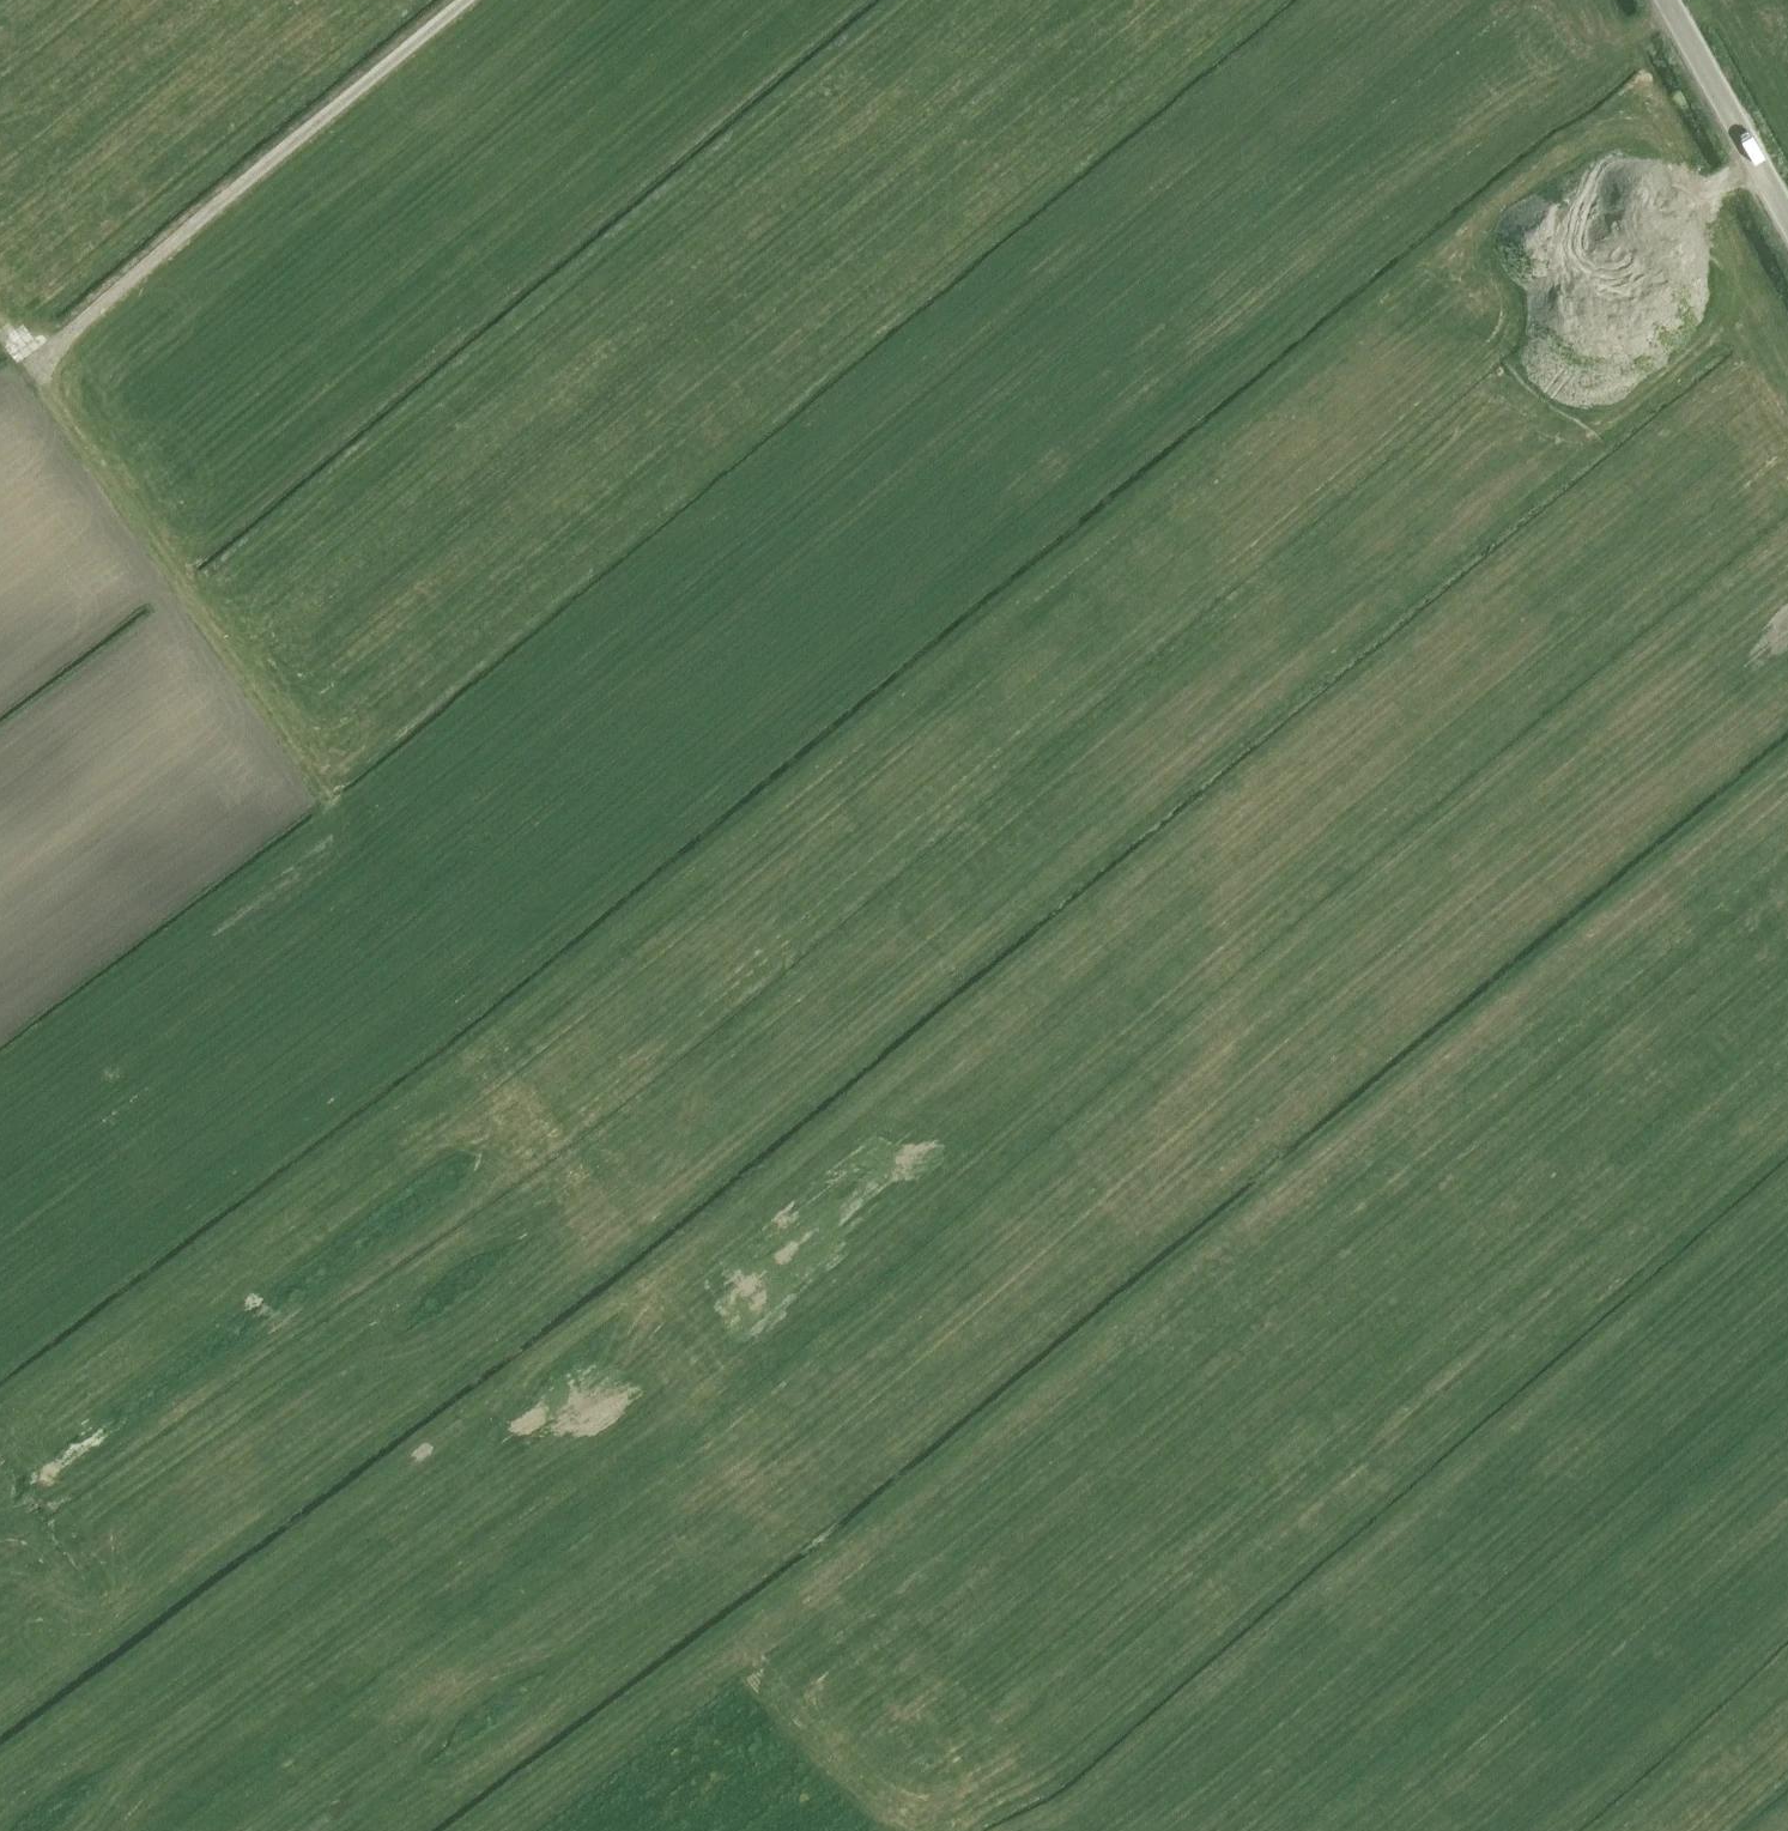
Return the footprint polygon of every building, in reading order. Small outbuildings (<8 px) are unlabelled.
[(1614,77),(1608,71),(1601,78),(1607,84),(1614,77)]
